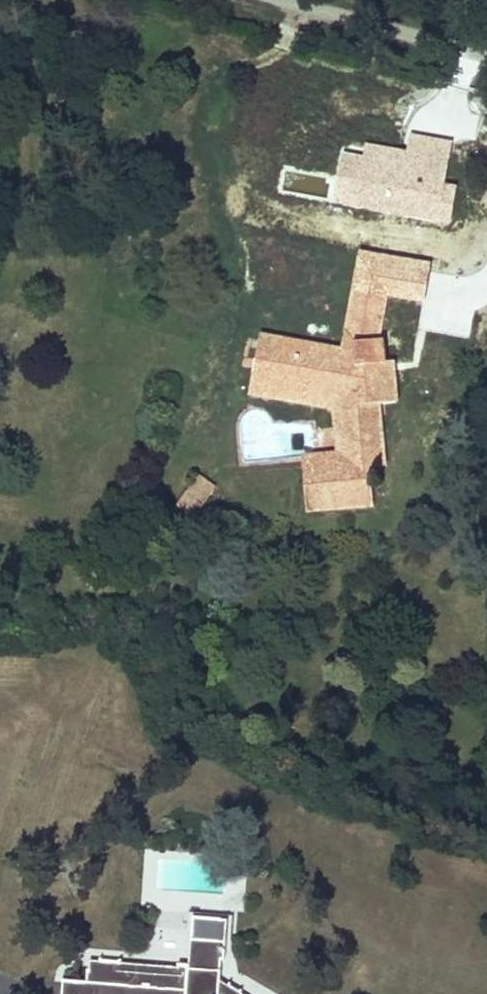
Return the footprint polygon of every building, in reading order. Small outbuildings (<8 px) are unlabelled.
[(395,187),(388,217),(444,229),(448,207),(438,205),(443,182),(412,176),(414,163),(391,158),(389,165),(385,185),(395,187)] [(372,214),(388,217),(395,187),(385,185),(389,165),(382,164),(372,214)] [(339,360),(287,350),(284,364),(360,379),(356,346),(377,266),(361,261),(339,360)] [(428,279),(377,266),(356,346),(360,379),(284,364),(287,350),(264,344),(256,378),(281,384),(279,396),(345,411),(345,469),(335,469),(316,469),(316,506),(341,506),(341,516),(375,516),(376,473),(387,473),(388,410),(398,410),(398,368),(387,368),(384,348),(378,346),(385,319),(419,328),(421,318),(409,315),(412,303),(424,306),(426,307),(431,287),(441,290),(447,270),(432,266),(428,279)] [(409,315),(421,318),(424,306),(412,303),(409,315)] [(249,337),(242,364),(252,367),(259,340),(249,337)] [(281,384),(256,378),(250,403),(333,421),(335,469),(345,469),(345,411),(279,396),(281,384)] [(316,506),(316,469),(307,469),(307,516),(341,516),(341,506),(316,506)] [(200,485),(189,500),(202,510),(207,514),(218,499),(200,485)] [(202,510),(189,500),(179,513),(192,523),(202,510)] [(225,991),(227,969),(230,969),(232,946),(223,945),(222,953),(197,951),(195,977),(181,975),(180,979),(99,971),(99,979),(94,979),(93,992),(69,990),(69,993),(230,993),(225,991)]
